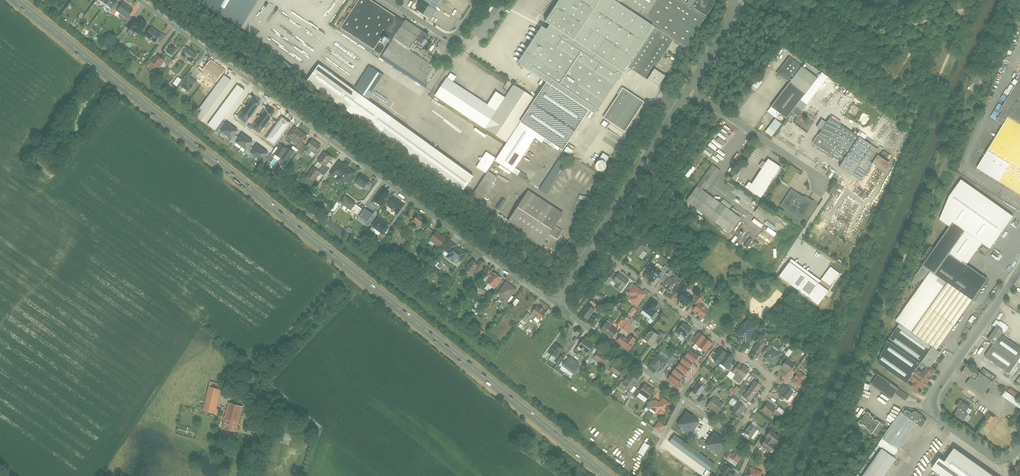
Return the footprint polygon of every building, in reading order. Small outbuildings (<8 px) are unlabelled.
[(110,9),(117,0),(100,0),(99,1),(110,9)] [(257,0),(206,0),(204,4),(242,27),(257,0)] [(369,0),(359,0),(339,29),(373,49),(383,37),(391,43),(383,56),(425,83),(435,68),(410,52),(414,45),(422,50),(430,37),(405,21),(404,22),(369,0)] [(416,9),(429,18),(441,0),(422,0),(416,9)] [(684,52),(679,48),(682,43),(687,46),(690,43),(717,1),(716,0),(688,0),(687,1),(686,0),(560,0),(545,23),(549,25),(545,31),(541,28),(517,64),(546,83),(537,97),(516,83),(507,97),(498,91),(490,103),(456,81),(459,76),(451,72),(436,95),(508,142),(498,157),(488,150),(478,166),(487,172),(470,197),(480,204),(498,176),(489,170),(496,159),(515,171),(539,133),(563,149),(588,111),(594,115),(627,65),(661,87),(677,63),(666,55),(669,50),(680,58),(684,52)] [(131,9),(121,2),(114,11),(125,19),(131,9)] [(138,36),(146,24),(139,19),(136,22),(132,19),(126,27),(138,36)] [(160,35),(148,26),(143,34),(154,42),(160,35)] [(176,51),(171,47),(166,54),(171,58),(176,51)] [(195,53),(187,47),(181,56),(188,62),(195,53)] [(164,59),(159,54),(153,62),(158,66),(164,59)] [(770,107),(786,118),(817,78),(789,57),(776,73),(789,83),(770,107)] [(224,71),(212,61),(208,67),(203,72),(215,82),(224,71)] [(203,72),(208,67),(203,63),(198,70),(202,73),(203,72)] [(472,176),(367,101),(384,77),(374,70),(356,94),(316,65),(304,80),(461,192),(472,176)] [(180,79),(174,75),(169,81),(175,86),(180,79)] [(196,83),(186,75),(179,85),(189,92),(196,83)] [(232,80),(224,75),(199,109),(201,110),(197,117),(201,120),(232,80)] [(757,78),(751,85),(756,89),(761,82),(757,78)] [(995,120),(1005,126),(978,169),(1019,195),(1019,80),(995,120)] [(245,90),(237,85),(208,125),(215,131),(245,90)] [(625,134),(646,102),(623,87),(602,119),(625,134)] [(261,102),(254,98),(251,103),(257,108),(261,102)] [(257,108),(251,103),(247,108),(253,113),(257,108)] [(253,113),(247,108),(243,113),(250,118),(253,113)] [(275,113),(268,108),(264,113),(271,118),(275,113)] [(250,118),(243,113),(239,118),(246,123),(250,118)] [(271,118),(264,113),(261,118),(267,123),(271,118)] [(839,123),(831,117),(814,143),(842,161),(839,167),(860,180),(872,162),(883,170),(886,165),(874,157),(877,153),(836,126),(839,123)] [(267,123),(261,118),(257,123),(264,128),(267,123)] [(770,137),(780,124),(773,118),(763,131),(770,137)] [(289,124),(282,119),(279,124),(285,129),(289,124)] [(233,127),(228,123),(222,132),(227,135),(233,127)] [(264,128),(257,123),(253,128),(260,133),(264,128)] [(285,129),(279,124),(275,129),(281,134),(285,129)] [(238,131),(233,127),(227,135),(232,139),(238,131)] [(307,136),(295,128),(289,136),(299,144),(303,141),(307,136)] [(281,134),(275,129),(271,134),(278,139),(281,134)] [(717,134),(725,141),(727,138),(719,131),(717,134)] [(248,138),(243,134),(237,143),(242,146),(248,138)] [(278,139),(271,134),(268,139),(274,144),(278,139)] [(253,142),(248,138),(242,146),(247,150),(253,142)] [(320,145),(311,139),(303,151),(308,155),(310,152),(314,154),(320,145)] [(286,163),(294,152),(288,147),(287,149),(282,145),(274,155),(286,163)] [(263,149),(258,146),(252,154),(257,157),(263,149)] [(705,148),(702,152),(712,159),(714,156),(705,148)] [(268,153),(263,149),(257,157),(262,161),(268,153)] [(314,165),(307,174),(314,180),(320,172),(324,175),(330,168),(325,164),(332,157),(325,151),(318,160),(323,164),(319,169),(314,165)] [(558,158),(538,190),(544,194),(564,162),(558,158)] [(763,193),(780,168),(768,159),(751,184),(763,193)] [(347,181),(355,171),(340,161),(332,173),(337,177),(336,180),(342,185),(345,180),(347,181)] [(692,165),(684,175),(687,178),(695,168),(692,165)] [(712,165),(685,201),(729,234),(740,219),(702,190),(708,182),(711,184),(721,171),(712,165)] [(830,179),(835,172),(830,169),(825,175),(830,179)] [(582,171),(576,181),(580,183),(586,174),(582,171)] [(364,189),(370,181),(361,174),(360,176),(357,174),(352,180),(364,189)] [(564,175),(556,178),(560,189),(565,187),(564,185),(567,183),(564,175)] [(724,186),(732,191),(735,186),(727,181),(724,186)] [(939,350),(960,319),(984,283),(985,284),(987,282),(967,269),(982,247),(989,252),(1012,218),(963,185),(940,218),(953,227),(936,251),(930,247),(919,263),(920,264),(914,273),(917,275),(918,275),(927,281),(898,323),(903,326),(892,342),(877,364),(916,391),(918,387),(924,391),(937,373),(932,370),(944,353),(939,350)] [(735,187),(731,193),(748,203),(751,197),(735,187)] [(388,194),(381,189),(373,201),(380,205),(388,194)] [(791,189),(779,206),(801,220),(813,202),(804,196),(803,198),(791,189)] [(530,192),(508,224),(541,247),(549,236),(557,241),(563,232),(555,227),(563,215),(530,192)] [(504,208),(511,196),(506,193),(499,205),(504,208)] [(361,208),(346,196),(340,204),(350,212),(352,210),(356,214),(361,208)] [(397,214),(404,204),(394,197),(387,206),(397,214)] [(779,218),(759,204),(752,216),(764,224),(767,219),(775,225),(779,218)] [(368,227),(375,217),(364,210),(359,218),(366,223),(365,225),(368,227)] [(418,218),(414,216),(411,220),(414,222),(412,226),(416,227),(414,230),(419,232),(421,229),(419,227),(420,224),(416,222),(418,218)] [(384,234),(388,228),(377,220),(371,227),(380,234),(376,239),(381,242),(386,236),(384,234)] [(428,228),(423,231),(428,237),(432,233),(428,228)] [(445,240),(435,235),(431,241),(441,247),(445,240)] [(637,240),(629,251),(638,258),(647,246),(637,240)] [(458,264),(465,255),(450,243),(443,251),(449,255),(446,258),(452,263),(454,260),(458,264)] [(473,263),(465,271),(472,276),(475,272),(478,274),(485,265),(480,262),(477,266),(473,263)] [(779,276),(818,305),(840,274),(831,267),(818,284),(790,262),(779,276)] [(661,272),(650,264),(643,274),(648,277),(647,279),(653,283),(661,272)] [(498,279),(485,269),(482,274),(485,276),(483,280),(492,287),(498,279)] [(614,288),(621,293),(629,283),(619,275),(616,277),(613,275),(606,284),(609,287),(613,283),(616,285),(614,288)] [(662,288),(672,296),(680,285),(672,278),(670,281),(664,277),(661,281),(664,284),(662,288)] [(514,290),(502,281),(493,291),(506,301),(514,290)] [(647,296),(634,286),(627,295),(630,297),(628,301),(637,308),(647,296)] [(678,301),(687,308),(694,300),(685,293),(687,290),(683,287),(677,294),(681,297),(678,301)] [(658,304),(651,298),(642,311),(650,317),(648,321),(652,323),(658,314),(656,313),(657,311),(654,310),(658,304)] [(703,319),(708,311),(700,305),(703,301),(699,298),(693,305),(697,308),(694,311),(703,319)] [(450,300),(445,307),(449,310),(455,304),(450,300)] [(589,302),(579,316),(584,320),(594,306),(589,302)] [(539,306),(534,312),(541,318),(546,312),(539,306)] [(632,306),(626,314),(630,317),(636,309),(632,306)] [(523,325),(529,315),(525,312),(519,323),(523,325)] [(630,317),(628,319),(621,315),(615,325),(629,334),(636,321),(630,317)] [(744,347),(758,329),(747,321),(734,339),(744,347)] [(617,331),(606,322),(601,328),(613,337),(617,331)] [(691,330),(682,323),(675,333),(683,340),(691,330)] [(996,331),(989,341),(994,344),(985,357),(1009,374),(1019,358),(1019,348),(1003,335),(1005,332),(999,327),(996,331)] [(768,332),(763,328),(752,342),(755,344),(749,351),(755,355),(765,342),(762,340),(768,332)] [(655,337),(648,331),(641,340),(648,346),(655,337)] [(660,331),(654,341),(660,344),(665,334),(660,331)] [(706,354),(712,345),(699,335),(693,344),(706,354)] [(621,338),(617,344),(628,352),(636,341),(631,337),(628,343),(621,338)] [(591,345),(583,339),(577,348),(585,353),(591,345)] [(562,349),(554,344),(548,353),(556,358),(562,349)] [(781,356),(771,349),(764,359),(774,366),(781,356)] [(696,357),(686,350),(683,356),(692,362),(696,357)] [(721,350),(713,360),(726,371),(734,360),(721,350)] [(607,357),(598,351),(594,357),(602,363),(607,357)] [(657,355),(649,366),(656,372),(659,368),(662,370),(667,363),(657,355)] [(692,362),(682,356),(679,361),(688,368),(692,362)] [(570,358),(565,364),(574,371),(579,364),(570,358)] [(788,375),(795,366),(784,359),(778,368),(788,375)] [(622,369),(611,361),(606,367),(618,375),(622,369)] [(688,368),(678,362),(675,367),(684,373),(688,368)] [(745,369),(737,362),(729,371),(738,378),(745,369)] [(683,374),(674,367),(670,373),(679,379),(683,374)] [(1005,384),(986,371),(983,375),(980,373),(978,376),(966,367),(962,372),(971,378),(966,384),(983,395),(992,382),(1002,388),(1005,384)] [(749,375),(755,380),(758,375),(752,371),(749,375)] [(872,384),(892,398),(895,394),(906,401),(909,396),(894,386),(897,382),(881,371),(872,384)] [(806,377),(799,372),(791,382),(799,388),(806,377)] [(679,380),(670,373),(666,379),(675,385),(679,380)] [(638,379),(631,374),(623,384),(630,389),(638,379)] [(706,385),(699,380),(690,392),(700,399),(704,394),(701,392),(706,385)] [(749,403),(760,387),(750,381),(740,396),(749,403)] [(653,391),(646,384),(640,390),(648,397),(653,391)] [(219,390),(208,387),(201,412),(213,415),(219,390)] [(790,393),(783,388),(779,396),(786,400),(790,393)] [(1019,410),(1019,402),(1018,401),(1019,398),(1019,396),(1009,389),(1003,397),(1019,410)] [(713,411),(721,400),(713,395),(706,405),(713,411)] [(658,402),(655,400),(654,402),(650,408),(657,413),(657,414),(659,416),(662,415),(663,413),(663,410),(666,412),(671,403),(663,398),(659,402),(658,402)] [(654,402),(651,399),(643,410),(647,413),(650,408),(654,402)] [(970,406),(960,399),(954,408),(957,410),(955,414),(964,421),(968,415),(965,412),(970,406)] [(738,416),(745,407),(737,401),(730,410),(738,416)] [(228,402),(220,437),(232,439),(240,405),(228,402)] [(775,411),(764,403),(760,410),(770,417),(775,411)] [(901,412),(882,439),(899,450),(917,424),(922,427),(927,420),(915,412),(914,415),(907,410),(904,414),(901,412)] [(878,435),(885,424),(867,412),(859,424),(872,433),(873,432),(878,435)] [(983,420),(990,425),(996,417),(989,412),(983,420)] [(683,434),(698,443),(703,435),(691,428),(696,421),(687,415),(682,424),(687,427),(683,434)] [(659,433),(664,426),(658,421),(652,428),(659,433)] [(290,425),(281,422),(279,429),(277,434),(292,438),(295,426),(290,425)] [(756,428),(749,423),(743,431),(750,436),(756,428)] [(777,438),(768,431),(764,438),(767,440),(763,446),(771,452),(776,445),(773,443),(777,438)] [(709,472),(714,464),(675,434),(669,442),(709,472)] [(721,445),(713,440),(709,446),(716,451),(721,445)] [(643,456),(649,446),(643,442),(637,453),(643,456)] [(952,449),(943,461),(936,456),(926,471),(933,475),(992,475),(952,449)] [(738,465),(744,456),(736,450),(732,456),(729,454),(725,459),(729,462),(730,460),(738,465)] [(722,475),(733,475),(729,472),(731,470),(725,465),(721,471),(724,473),(722,475)]
